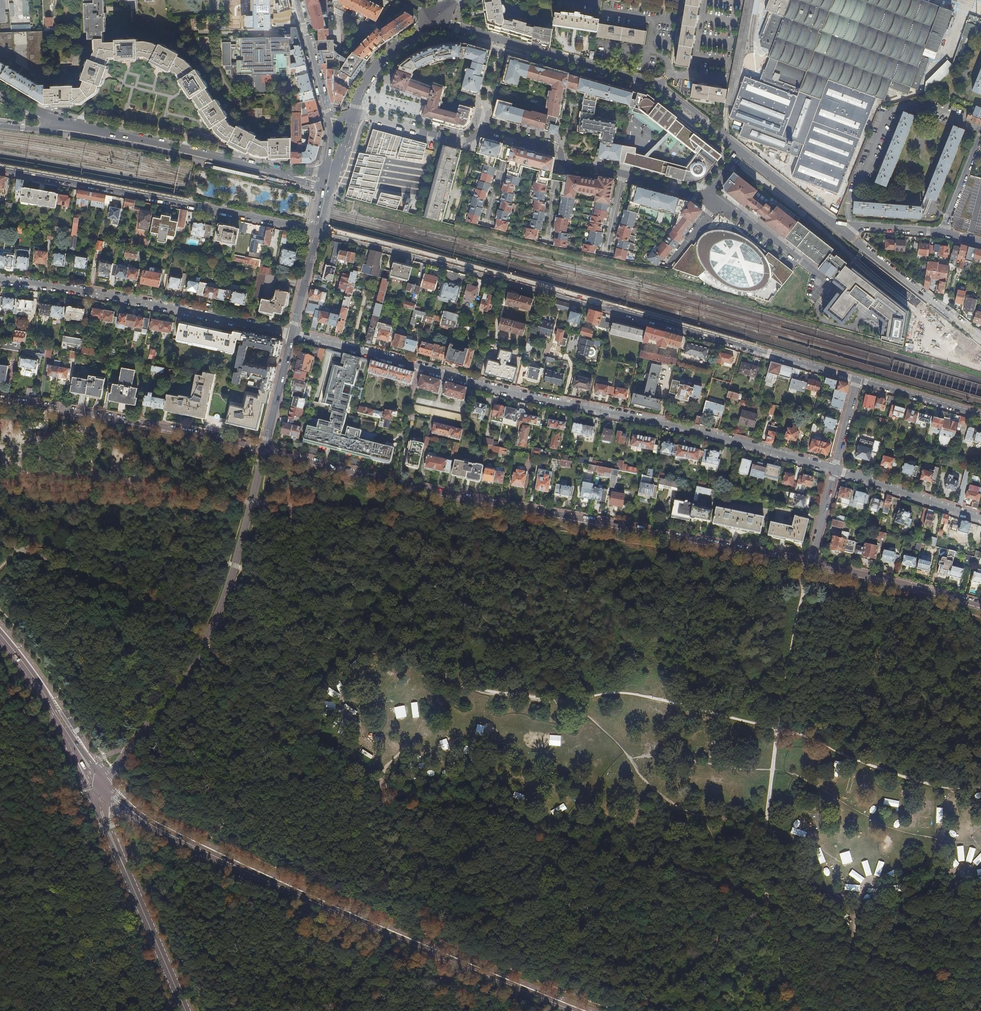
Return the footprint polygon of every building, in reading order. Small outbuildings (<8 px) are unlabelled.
[(86,32),(88,32),(89,39),(95,39),(104,39),(103,32),(106,32),(106,24),(103,24),(103,18),(107,18),(107,13),(103,13),(103,8),(103,6),(105,6),(105,0),(85,0),(86,32)] [(272,28),(272,0),(255,0),(255,28),(272,28)] [(315,29),(319,29),(324,29),(327,29),(319,0),(307,0),(315,29)] [(334,43),(341,46),(341,16),(341,11),(369,24),(370,24),(371,24),(372,23),(373,19),(377,21),(384,8),(369,0),(334,0),(334,39),(334,43)] [(486,0),(487,12),(489,22),(491,23),(488,30),(489,30),(504,35),(505,33),(521,38),(521,40),(526,41),(532,43),(534,27),(527,25),(527,23),(514,19),(513,21),(505,19),(502,0),(486,0)] [(676,65),(689,68),(691,60),(694,42),(697,19),(700,0),(686,0),(676,65)] [(726,104),(729,105),(731,105),(741,49),(743,49),(745,49),(754,0),(745,0),(726,104)] [(740,135),(798,157),(792,176),(838,193),(840,189),(877,96),(884,99),(889,86),(908,93),(911,86),(917,89),(929,59),(926,58),(927,56),(922,54),(924,49),(936,53),(952,11),(922,0),(769,0),(766,10),(770,11),(760,38),(764,39),(762,46),(772,50),(770,57),(771,57),(769,61),(767,68),(766,70),(765,69),(760,82),(745,76),(730,117),(744,122),(740,135)] [(398,7),(389,4),(387,13),(390,11),(392,14),(399,11),(401,8),(398,7)] [(395,20),(402,30),(408,27),(413,23),(413,16),(406,11),(405,13),(395,20)] [(555,12),(553,25),(558,25),(573,28),(577,28),(578,28),(596,31),(597,31),(599,23),(599,19),(579,16),(580,14),(581,12),(575,11),(575,14),(576,14),(576,15),(555,12)] [(956,66),(960,62),(961,60),(965,54),(967,52),(968,50),(971,43),(974,38),(980,21),(980,18),(969,14),(967,22),(952,64),(956,66)] [(381,35),(386,42),(395,35),(402,30),(395,20),(386,26),(387,27),(386,28),(385,29),(382,29),(382,32),(381,33),(381,34),(381,35)] [(599,23),(597,31),(597,34),(597,37),(644,45),(647,31),(599,23)] [(553,29),(535,26),(534,27),(532,43),(539,45),(544,46),(544,44),(550,46),(553,29)] [(292,34),(292,38),(292,46),(296,46),(301,46),(299,38),(297,27),(292,27),(292,34)] [(378,28),(353,52),(356,54),(368,60),(371,56),(370,55),(381,44),(383,45),(386,42),(381,35),(381,34),(381,33),(382,32),(378,28)] [(319,29),(319,40),(330,40),(329,30),(331,30),(331,29),(327,29),(324,29),(319,29)] [(46,105),(45,95),(45,89),(45,76),(43,39),(43,31),(30,32),(26,32),(15,32),(12,32),(6,32),(0,32),(0,47),(1,56),(1,62),(2,62),(7,66),(2,75),(1,78),(6,81),(11,84),(21,90),(38,100),(46,105)] [(292,38),(240,38),(240,47),(242,47),(242,56),(244,56),(244,60),(237,60),(237,62),(231,62),(231,47),(237,47),(237,45),(231,45),(231,43),(223,43),(223,65),(238,65),(238,74),(277,74),(277,64),(274,64),(274,54),(292,54),(292,51),(292,46),(292,38)] [(178,53),(168,48),(163,46),(160,44),(159,46),(153,43),(145,41),(138,41),(138,39),(134,39),(125,39),(116,40),(116,42),(104,43),(104,39),(95,39),(96,50),(95,53),(94,52),(91,59),(89,59),(82,80),(84,80),(82,87),(81,88),(74,88),(73,85),(65,86),(52,86),(52,88),(45,89),(45,95),(46,105),(53,104),(53,107),(63,106),(66,106),(68,106),(75,106),(74,104),(82,104),(97,93),(99,86),(101,87),(103,80),(105,76),(106,73),(108,66),(106,65),(109,58),(117,58),(117,60),(125,60),(128,59),(131,59),(139,59),(139,57),(146,57),(152,60),(151,62),(157,66),(158,66),(160,67),(167,71),(170,72),(171,70),(178,74),(181,79),(179,81),(183,86),(185,89),(186,91),(191,99),(193,98),(199,107),(201,109),(199,111),(203,117),(204,119),(207,123),(211,129),(213,128),(214,129),(217,133),(217,134),(223,139),(229,142),(228,144),(239,150),(247,154),(248,152),(262,157),(270,157),(270,159),(279,159),(292,158),(292,154),(292,152),(292,143),(292,141),(292,138),(269,139),(269,141),(262,141),(256,138),(257,136),(238,126),(237,128),(230,124),(226,118),(228,117),(216,99),(214,100),(213,98),(207,89),(209,87),(203,78),(197,69),(195,70),(191,64),(188,62),(185,59),(179,56),(180,54),(178,53)] [(334,56),(334,53),(334,47),(334,43),(334,39),(330,40),(319,40),(316,40),(316,44),(320,58),(322,64),(327,64),(327,58),(334,58),(334,56)] [(425,104),(423,112),(422,116),(432,119),(432,122),(433,123),(444,125),(452,128),(458,129),(459,129),(460,130),(462,130),(463,129),(465,129),(467,128),(467,127),(468,126),(469,125),(470,124),(471,121),(475,108),(473,108),(460,104),(457,113),(440,108),(445,86),(434,82),(433,86),(411,78),(414,70),(416,69),(419,67),(422,65),(423,66),(430,63),(431,65),(442,61),(442,59),(446,58),(446,57),(460,56),(460,58),(463,58),(463,57),(473,59),(471,68),(468,68),(462,90),(476,94),(478,95),(485,69),(487,60),(490,50),(480,47),(464,43),(461,43),(461,42),(460,42),(457,42),(455,42),(452,42),(448,43),(445,43),(443,43),(441,44),(437,45),(434,46),(429,47),(425,48),(422,49),(419,51),(416,52),(413,54),(410,55),(405,60),(403,61),(401,62),(399,64),(398,65),(400,66),(399,68),(398,70),(397,69),(390,86),(398,89),(406,92),(406,91),(418,95),(427,98),(429,99),(427,105),(425,104)] [(292,64),(292,68),(292,69),(306,65),(303,53),(301,46),(296,46),(296,49),(292,51),(292,54),(292,55),(295,54),(296,56),(297,57),(298,62),(292,64)] [(339,52),(334,47),(334,56),(345,63),(349,58),(339,52)] [(927,56),(934,59),(936,53),(924,49),(922,54),(927,56)] [(368,60),(356,54),(353,52),(349,58),(345,63),(340,71),(342,71),(354,79),(358,74),(364,65),(368,60)] [(502,120),(504,120),(514,123),(517,124),(521,125),(532,128),(544,131),(544,130),(548,131),(548,132),(557,135),(559,125),(556,125),(558,118),(561,118),(567,87),(578,90),(578,91),(584,93),(579,125),(578,130),(602,134),(598,157),(608,159),(620,161),(622,145),(612,144),(616,122),(615,122),(615,121),(610,120),(610,118),(602,117),(601,118),(593,117),(597,97),(609,100),(610,99),(630,105),(633,92),(633,91),(581,76),(580,78),(571,75),(569,74),(569,73),(539,64),(509,55),(506,69),(502,82),(517,86),(520,75),(553,85),(552,91),(550,90),(547,108),(549,108),(548,115),(537,112),(537,113),(511,106),(512,103),(497,99),(496,106),(492,117),(502,120)] [(947,59),(917,89),(924,94),(943,79),(950,73),(952,71),(954,68),(956,66),(952,64),(947,59)] [(306,65),(292,69),(292,72),(297,71),(298,75),(296,76),(296,77),(300,76),(307,74),(309,73),(308,70),(306,65)] [(980,93),(980,69),(972,90),(980,93)] [(344,83),(350,86),(354,79),(342,71),(340,78),(345,81),(344,83)] [(311,82),(309,73),(307,74),(300,76),(296,77),(296,78),(298,78),(302,92),(300,92),(300,93),(302,93),(313,90),(311,82)] [(334,75),(335,104),(335,106),(340,107),(348,91),(349,89),(337,83),(337,79),(339,79),(339,74),(334,75)] [(691,97),(725,103),(727,89),(713,87),(707,86),(693,84),(691,97)] [(315,96),(313,90),(302,93),(300,93),(301,95),(302,94),(303,98),(300,99),(301,102),(302,102),(305,101),(315,99),(315,96)] [(630,105),(629,106),(633,107),(632,111),(644,115),(662,128),(663,127),(697,153),(686,167),(635,154),(636,147),(622,145),(620,161),(620,162),(672,176),(676,177),(689,181),(694,181),(697,181),(700,180),(702,178),(704,176),(706,173),(707,171),(707,169),(707,167),(706,165),(705,163),(704,161),(703,161),(705,158),(712,164),(716,160),(717,161),(721,156),(720,155),(721,153),(677,118),(677,117),(650,96),(638,92),(638,93),(633,92),(630,105)] [(313,124),(321,122),(319,114),(319,111),(315,99),(305,101),(302,102),(302,113),(302,120),(302,126),(311,124),(313,124)] [(302,102),(301,102),(292,104),(292,113),(302,113),(302,102)] [(969,109),(967,118),(980,124),(980,122),(980,107),(976,105),(974,109),(973,108),(972,111),(974,111),(972,115),(969,115),(971,110),(969,109)] [(875,181),(886,185),(914,115),(904,111),(875,181)] [(292,158),(292,163),(296,163),(299,163),(303,163),(303,152),(303,146),(303,143),(302,142),(302,138),(302,131),(302,126),(302,120),(302,113),(292,113),(292,120),(292,138),(292,141),(292,143),(298,143),(298,152),(292,152),(292,154),(292,158)] [(735,121),(732,128),(740,131),(742,124),(735,121)] [(303,152),(303,163),(307,163),(311,163),(316,159),(319,148),(320,147),(322,138),(324,131),(321,122),(313,124),(311,124),(312,130),(312,131),(312,133),(311,138),(310,142),(307,151),(305,152),(303,152)] [(311,124),(302,126),(302,131),(302,138),(304,139),(304,130),(312,130),(311,124)] [(954,125),(925,195),(932,198),(935,199),(936,199),(964,129),(954,125)] [(366,153),(370,153),(383,155),(386,155),(387,151),(396,152),(398,146),(400,147),(397,157),(422,160),(426,144),(373,129),(366,153)] [(485,155),(483,164),(494,167),(496,158),(498,158),(499,157),(500,157),(508,160),(508,161),(511,162),(507,174),(520,178),(523,165),(540,169),(536,182),(547,185),(548,179),(555,180),(557,180),(563,181),(562,183),(564,183),(562,191),(561,191),(560,195),(562,196),(574,198),(575,198),(576,191),(578,192),(593,195),(593,194),(596,194),(595,196),(597,196),(596,202),(600,202),(609,204),(610,204),(614,179),(599,176),(598,179),(581,176),(564,174),(559,173),(552,172),(553,165),(554,157),(546,155),(536,152),(535,153),(533,152),(531,151),(515,146),(512,146),(512,147),(502,144),(502,143),(496,141),(485,139),(481,137),(477,152),(485,155)] [(424,217),(426,217),(441,221),(461,150),(453,148),(443,145),(424,217)] [(370,155),(359,153),(348,189),(358,192),(359,188),(362,189),(362,187),(360,187),(370,155)] [(383,157),(370,155),(360,187),(362,187),(370,189),(375,189),(385,157),(383,157)] [(707,171),(712,164),(705,158),(703,161),(704,161),(705,163),(706,165),(707,167),(707,169),(707,171)] [(481,171),(480,172),(493,175),(495,167),(494,167),(483,164),(481,171)] [(480,173),(478,180),(490,183),(491,184),(493,175),(480,172),(480,173)] [(735,173),(734,172),(723,185),(724,191),(752,213),(753,212),(757,215),(756,216),(784,238),(798,221),(800,218),(779,202),(776,207),(770,203),(768,205),(766,203),(763,206),(752,197),(757,190),(735,173)] [(520,178),(507,174),(505,182),(517,185),(518,185),(520,178)] [(22,199),(23,187),(24,180),(18,179),(16,193),(16,198),(22,199)] [(478,180),(475,188),(487,191),(488,191),(490,183),(478,180)] [(536,182),(534,181),(533,190),(546,192),(547,185),(536,182)] [(505,182),(504,182),(501,191),(503,191),(514,194),(517,185),(505,182)] [(644,188),(633,185),(629,201),(630,201),(627,210),(637,213),(638,213),(640,206),(674,216),(671,228),(673,230),(682,236),(687,229),(697,217),(702,210),(690,200),(666,194),(644,188)] [(22,199),(22,201),(39,204),(41,191),(23,187),(22,199)] [(358,192),(348,189),(346,196),(371,203),(375,191),(369,190),(362,189),(359,188),(358,192)] [(474,188),(472,196),(484,199),(485,199),(487,191),(475,188),(474,188)] [(86,205),(88,206),(89,200),(93,200),(92,205),(104,208),(105,204),(106,195),(79,190),(77,204),(79,205),(80,204),(80,203),(85,204),(86,205)] [(546,192),(533,190),(531,200),(533,200),(544,202),(546,192)] [(39,204),(57,207),(59,194),(41,191),(39,204)] [(514,194),(503,191),(500,200),(502,200),(513,203),(516,194),(514,194)] [(380,196),(377,204),(397,210),(401,197),(390,194),(388,198),(380,196)] [(68,196),(60,195),(59,204),(64,205),(64,206),(69,207),(70,198),(68,198),(68,196)] [(112,201),(113,196),(106,195),(105,204),(110,205),(110,201),(112,201)] [(932,198),(925,195),(921,206),(920,213),(926,213),(932,198)] [(471,196),(469,204),(470,204),(482,207),(484,199),(472,196),(471,196)] [(574,198),(562,196),(560,203),(573,205),(574,198)] [(132,206),(135,206),(136,201),(126,199),(124,209),(127,210),(127,209),(127,208),(131,208),(132,206)] [(502,200),(499,209),(511,213),(512,213),(514,204),(513,203),(502,200)] [(544,202),(533,200),(531,209),(533,209),(544,211),(546,202),(544,202)] [(921,206),(854,201),(853,212),(920,217),(920,213),(921,206)] [(600,202),(596,202),(595,209),(608,211),(609,207),(609,204),(600,202)] [(573,205),(560,203),(559,210),(572,212),(573,205)] [(470,204),(468,212),(479,216),(480,216),(483,207),(482,207),(470,204)] [(142,210),(150,212),(150,210),(134,207),(135,206),(132,206),(131,208),(127,208),(127,209),(138,211),(137,216),(141,217),(142,210)] [(122,209),(110,207),(108,218),(120,220),(122,209)] [(498,209),(495,218),(497,219),(508,222),(511,213),(499,209),(498,209)] [(544,211),(533,209),(531,219),(543,221),(544,221),(546,212),(544,211)] [(608,211),(595,209),(594,216),(604,218),(607,218),(607,214),(608,211)] [(152,212),(150,212),(142,210),(141,217),(138,229),(149,231),(151,218),(152,212)] [(178,222),(178,226),(180,227),(181,228),(183,228),(184,227),(184,228),(188,211),(181,210),(179,217),(178,222)] [(572,212),(559,210),(558,217),(569,219),(571,219),(572,212)] [(623,217),(635,220),(637,213),(627,210),(625,210),(624,213),(623,217)] [(467,212),(464,220),(477,223),(479,216),(468,212),(467,212)] [(162,219),(154,217),(151,232),(159,234),(158,240),(167,242),(168,235),(176,237),(178,226),(178,222),(171,221),(172,217),(162,215),(162,219)] [(594,216),(591,215),(589,222),(602,225),(603,221),(604,218),(594,216)] [(558,217),(556,217),(554,224),(567,226),(569,219),(558,217)] [(622,220),(621,224),(632,227),(633,227),(635,220),(623,217),(622,220)] [(495,225),(494,228),(503,230),(505,231),(508,222),(497,219),(495,225)] [(531,219),(530,219),(528,228),(538,230),(541,230),(543,221),(531,219)] [(834,279),(832,281),(843,289),(839,293),(838,292),(824,310),(825,311),(831,315),(842,324),(859,302),(884,321),(880,340),(893,343),(902,346),(903,339),(906,324),(908,311),(852,267),(850,269),(845,265),(846,263),(836,255),(834,257),(830,253),(833,249),(828,245),(820,239),(798,221),(784,238),(793,245),(803,252),(820,266),(818,268),(830,278),(831,277),(834,279)] [(209,238),(211,226),(205,224),(199,222),(199,223),(194,222),(192,229),(193,230),(192,234),(209,238)] [(247,223),(241,222),(239,230),(238,235),(244,236),(247,223)] [(602,228),(602,225),(589,222),(588,229),(590,230),(601,232),(602,228)] [(567,226),(554,224),(553,231),(556,231),(566,233),(567,226)] [(619,228),(618,231),(630,234),(632,227),(621,224),(620,224),(619,228)] [(55,233),(72,236),(73,229),(54,226),(53,232),(55,233)] [(232,243),(236,244),(238,235),(239,230),(235,229),(235,228),(223,226),(223,227),(219,226),(217,240),(220,241),(220,242),(232,244),(232,243)] [(267,227),(261,226),(259,237),(259,239),(256,238),(256,237),(255,236),(252,236),(249,253),(252,254),(252,255),(253,255),(253,254),(256,255),(257,249),(263,251),(264,244),(267,227)] [(273,233),(274,229),(267,227),(264,244),(270,246),(272,235),(275,236),(275,234),(273,233)] [(528,228),(527,228),(525,237),(536,239),(538,230),(528,228)] [(601,232),(590,230),(589,237),(602,240),(603,237),(603,232),(601,232)] [(681,240),(683,237),(682,236),(673,230),(669,236),(678,243),(681,240)] [(566,233),(556,231),(555,238),(568,241),(569,233),(566,233)] [(617,235),(616,238),(619,239),(628,242),(630,234),(618,231),(617,235)] [(704,235),(699,240),(697,243),(697,252),(699,260),(706,270),(714,278),(726,286),(740,291),(751,292),(760,290),(766,286),(769,280),(770,277),(770,267),(766,257),(759,250),(751,243),(743,238),(736,234),(729,232),(719,231),(714,231),(712,232),(711,232),(704,235)] [(676,246),(678,243),(669,236),(664,242),(673,248),(674,249),(676,246)] [(137,245),(146,248),(149,240),(140,237),(137,245)] [(602,240),(589,237),(588,244),(596,246),(601,247),(601,243),(602,240)] [(568,241),(555,238),(554,242),(554,245),(555,246),(566,248),(568,241)] [(618,244),(617,247),(628,250),(630,242),(628,242),(619,239),(618,244)] [(895,240),(886,239),(885,248),(895,249),(896,240),(895,240)] [(905,241),(896,240),(895,249),(904,250),(905,241)] [(331,241),(330,246),(335,247),(330,266),(336,267),(338,259),(339,252),(340,250),(341,244),(331,241)] [(670,252),(673,248),(664,242),(663,241),(659,247),(668,254),(670,252)] [(674,269),(697,277),(698,276),(702,280),(715,288),(726,292),(736,295),(752,296),(769,303),(794,272),(790,270),(768,254),(766,257),(770,267),(770,277),(769,280),(766,286),(760,290),(751,292),(740,291),(726,286),(714,278),(706,270),(699,260),(697,252),(697,243),(695,247),(692,245),(674,269)] [(922,254),(928,255),(930,245),(919,243),(918,249),(917,255),(922,256),(922,254)] [(588,244),(584,244),(582,251),(595,253),(596,250),(596,246),(588,244)] [(960,262),(959,268),(963,269),(968,246),(965,245),(961,244),(960,247),(958,255),(957,260),(960,260),(961,255),(964,256),(964,258),(963,258),(962,260),(960,262)] [(948,247),(940,246),(939,255),(942,256),(942,258),(945,259),(945,256),(947,257),(948,251),(949,251),(949,250),(948,250),(948,247)] [(951,253),(950,257),(953,258),(952,263),(956,264),(957,260),(958,255),(960,247),(955,246),(955,248),(954,247),(952,253),(951,253)] [(616,251),(614,257),(619,259),(625,260),(628,250),(617,247),(616,251)] [(665,258),(668,254),(659,247),(654,253),(661,259),(664,260),(665,258)] [(35,248),(34,254),(37,254),(36,262),(47,264),(48,253),(38,251),(39,249),(35,248)] [(297,251),(283,248),(281,258),(279,258),(279,259),(280,259),(279,263),(293,266),(297,251)] [(28,269),(30,258),(29,258),(30,251),(19,250),(16,250),(15,253),(14,267),(17,267),(17,268),(28,269)] [(339,252),(338,259),(346,261),(348,252),(340,250),(339,252)] [(367,274),(370,275),(376,252),(371,250),(366,269),(353,266),(352,270),(353,271),(358,272),(367,274)] [(13,270),(14,267),(15,253),(4,252),(4,256),(0,255),(0,266),(3,266),(2,268),(6,269),(7,269),(8,270),(12,271),(13,270)] [(65,265),(68,266),(70,254),(66,254),(55,252),(53,264),(65,266),(65,265)] [(348,252),(346,261),(354,262),(356,254),(348,252)] [(374,276),(377,277),(380,268),(378,268),(382,253),(376,252),(370,275),(374,276)] [(653,252),(647,259),(656,266),(658,266),(659,263),(660,261),(661,259),(654,253),(653,252)] [(76,256),(75,255),(73,263),(75,263),(74,267),(87,269),(89,257),(76,255),(76,256)] [(242,262),(246,263),(246,260),(242,259),(242,256),(236,255),(234,255),(233,258),(242,260),(242,262)] [(246,260),(246,263),(253,265),(253,268),(259,269),(260,263),(261,260),(252,258),(242,256),(242,259),(246,260)] [(96,277),(111,280),(112,275),(114,264),(114,263),(99,261),(96,277)] [(944,292),(949,266),(943,265),(938,264),(938,262),(927,261),(927,264),(926,272),(924,287),(929,291),(930,290),(930,287),(929,287),(931,279),(940,280),(939,285),(937,285),(937,288),(936,287),(935,292),(936,293),(938,293),(938,292),(944,293),(944,292)] [(412,267),(394,262),(390,276),(409,280),(412,267)] [(273,275),(275,268),(270,267),(270,269),(266,268),(267,264),(260,263),(259,269),(258,272),(266,274),(273,275)] [(129,267),(114,264),(112,275),(127,278),(129,267)] [(334,272),(336,267),(330,266),(326,265),(323,278),(323,279),(322,282),(332,284),(334,275),(334,272)] [(129,267),(127,278),(138,280),(140,269),(129,267)] [(144,271),(142,283),(144,283),(144,284),(160,287),(162,274),(155,272),(154,272),(147,271),(144,271)] [(358,272),(353,271),(353,272),(351,272),(350,275),(350,278),(349,282),(355,284),(358,272)] [(258,272),(253,297),(260,299),(266,274),(258,272)] [(185,280),(187,274),(183,274),(182,278),(171,276),(169,287),(180,289),(181,286),(184,286),(185,280)] [(421,287),(435,291),(439,277),(425,274),(421,287)] [(339,290),(346,292),(349,282),(350,278),(343,277),(342,279),(340,284),(341,285),(339,290)] [(382,278),(379,290),(386,292),(388,281),(387,281),(387,279),(382,278)] [(185,280),(184,286),(187,287),(187,290),(198,293),(200,282),(189,280),(185,280)] [(197,295),(224,300),(225,300),(227,290),(207,286),(208,283),(200,281),(200,282),(198,293),(197,295)] [(348,293),(348,295),(352,296),(355,284),(349,282),(346,292),(346,293),(348,293)] [(444,282),(440,295),(446,297),(446,296),(452,298),(457,300),(461,287),(455,285),(454,287),(449,286),(450,284),(444,282)] [(417,292),(419,292),(421,287),(408,283),(406,289),(416,291),(415,294),(415,295),(416,295),(417,292)] [(474,286),(468,285),(465,296),(475,299),(479,285),(474,284),(474,286)] [(309,298),(319,301),(324,302),(328,288),(320,286),(319,288),(323,289),(322,292),(318,291),(319,290),(315,289),(315,290),(311,289),(309,297),(309,298)] [(241,292),(230,290),(227,289),(227,290),(225,300),(231,301),(231,302),(235,303),(240,304),(245,305),(248,288),(242,287),(241,292)] [(272,301),(262,299),(260,311),(274,314),(274,312),(282,314),(284,306),(286,307),(289,292),(277,290),(275,299),(274,299),(273,299),(273,300),(272,300),(272,301)] [(383,302),(383,301),(386,292),(379,290),(376,303),(380,304),(381,302),(383,302)] [(962,304),(965,292),(958,290),(955,302),(962,304)] [(533,299),(508,292),(505,303),(530,310),(533,299)] [(485,293),(478,314),(483,315),(485,310),(490,312),(495,296),(489,295),(489,294),(485,293)] [(347,297),(345,296),(342,307),(349,308),(352,296),(348,295),(347,297)] [(18,314),(18,307),(19,299),(16,299),(16,298),(1,296),(0,302),(0,312),(2,312),(3,308),(15,310),(14,314),(18,314)] [(963,310),(974,312),(977,300),(966,297),(963,310)] [(23,300),(19,299),(18,307),(22,308),(33,310),(34,301),(23,299),(23,300)] [(402,306),(415,309),(417,302),(404,299),(402,306)] [(563,302),(556,300),(554,307),(561,309),(563,302)] [(563,302),(561,309),(569,311),(570,304),(563,302)] [(322,307),(318,306),(308,303),(305,312),(320,316),(321,311),(322,307)] [(380,305),(380,304),(376,303),(373,315),(379,316),(382,306),(380,305)] [(40,315),(51,316),(53,305),(42,304),(40,315)] [(53,305),(51,316),(66,318),(68,307),(65,307),(64,307),(53,305)] [(66,318),(66,320),(72,320),(72,319),(83,320),(85,309),(68,306),(68,307),(66,318)] [(340,315),(340,317),(342,318),(341,320),(345,321),(349,308),(342,307),(340,315)] [(91,319),(102,321),(104,310),(93,308),(91,319)] [(411,323),(415,325),(417,319),(416,318),(417,315),(423,316),(422,321),(425,322),(426,318),(428,313),(415,309),(411,323)] [(104,310),(102,321),(116,323),(117,317),(114,316),(115,312),(104,310)] [(605,322),(606,319),(601,318),(601,315),(602,313),(593,310),(590,310),(587,321),(599,324),(598,326),(608,329),(609,323),(605,322)] [(320,316),(318,322),(328,324),(330,313),(321,311),(320,316)] [(444,311),(443,317),(457,322),(459,315),(444,311)] [(582,314),(570,311),(568,321),(579,324),(582,314)] [(126,326),(128,314),(121,313),(118,327),(125,329),(126,326)] [(339,321),(339,319),(340,317),(340,315),(330,313),(328,324),(338,326),(339,321)] [(138,316),(128,314),(126,326),(136,327),(138,316)] [(376,327),(378,322),(379,316),(373,315),(370,327),(374,328),(374,327),(376,327)] [(136,327),(135,330),(142,332),(145,318),(138,316),(136,327)] [(441,324),(455,328),(457,323),(457,322),(443,317),(441,324)] [(526,324),(501,317),(498,328),(523,335),(526,324)] [(161,331),(163,321),(152,318),(150,329),(161,331)] [(341,321),(339,321),(338,326),(336,331),(342,333),(345,321),(341,320),(341,321)] [(554,324),(540,320),(536,335),(543,337),(544,335),(551,336),(552,332),(551,332),(552,330),(553,330),(554,324)] [(171,333),(173,323),(163,321),(161,331),(171,333)] [(310,327),(309,331),(314,332),(315,329),(318,323),(313,322),(312,328),(310,327)] [(376,327),(376,329),(375,330),(374,337),(388,341),(392,327),(386,326),(386,324),(378,322),(376,327)] [(238,339),(242,340),(243,333),(234,331),(233,334),(181,323),(177,339),(194,343),(194,342),(219,348),(218,348),(235,352),(238,339)] [(643,341),(646,331),(613,323),(610,333),(643,341)] [(647,326),(646,331),(643,341),(641,348),(639,357),(658,361),(659,354),(660,350),(665,331),(656,328),(647,326)] [(373,330),(374,328),(370,327),(366,339),(373,341),(374,337),(375,330),(373,330)] [(593,331),(582,327),(580,334),(592,337),(593,331)] [(241,345),(236,367),(239,367),(238,372),(235,372),(233,382),(240,384),(242,374),(246,375),(246,376),(263,380),(263,381),(262,381),(261,388),(270,391),(271,391),(277,367),(268,365),(268,368),(244,363),(248,346),(249,346),(270,350),(271,352),(271,355),(279,357),(283,343),(281,339),(243,331),(243,333),(242,340),(244,340),(243,345),(241,345)] [(668,343),(680,347),(683,336),(674,333),(665,331),(660,350),(661,351),(662,350),(663,347),(666,348),(667,344),(668,343)] [(26,333),(15,332),(14,342),(22,343),(24,344),(26,333)] [(400,347),(400,348),(399,349),(403,351),(404,348),(407,339),(407,337),(396,334),(393,345),(397,346),(400,347)] [(72,338),(64,336),(62,350),(63,350),(70,351),(74,352),(78,352),(82,353),(85,340),(72,338)] [(580,338),(579,344),(580,345),(579,349),(578,354),(588,356),(589,351),(590,347),(593,348),(594,344),(591,343),(592,341),(580,338)] [(407,339),(404,348),(415,351),(418,342),(407,339)] [(22,343),(14,342),(2,340),(1,348),(21,351),(22,343)] [(431,356),(435,345),(422,341),(419,353),(431,356)] [(450,347),(435,343),(435,345),(431,356),(446,360),(450,347)] [(450,347),(446,360),(464,365),(469,348),(466,348),(465,350),(464,351),(460,350),(461,348),(458,347),(457,349),(454,348),(453,347),(454,344),(451,343),(450,345),(450,347)] [(708,349),(687,343),(684,353),(705,359),(708,349)] [(39,346),(38,346),(36,355),(45,356),(47,347),(39,346)] [(317,361),(323,362),(326,350),(315,347),(314,353),(318,354),(317,361)] [(475,350),(469,348),(464,365),(470,367),(475,350)] [(513,351),(501,348),(498,357),(501,358),(500,362),(489,359),(485,372),(514,380),(517,367),(506,363),(507,360),(510,361),(513,351)] [(545,348),(543,355),(551,357),(553,350),(545,348)] [(308,426),(304,440),(371,457),(374,444),(376,435),(345,426),(357,377),(361,359),(340,353),(326,404),(313,401),(310,414),(309,419),(308,426)] [(313,357),(299,354),(296,369),(309,372),(311,363),(312,361),(313,357)] [(658,361),(674,365),(676,365),(677,361),(677,359),(659,354),(658,361)] [(21,357),(21,356),(19,366),(24,367),(37,369),(38,359),(26,357),(21,357)] [(734,358),(725,356),(722,365),(732,368),(734,358)] [(481,372),(485,359),(483,358),(482,362),(479,361),(477,361),(476,365),(478,365),(476,371),(481,372)] [(58,377),(60,366),(61,361),(55,360),(54,365),(48,364),(48,368),(49,368),(48,375),(58,377)] [(372,361),(369,373),(407,384),(411,385),(414,373),(386,365),(372,361)] [(771,361),(765,382),(771,383),(774,374),(779,375),(782,364),(773,362),(771,361)] [(758,367),(742,362),(740,372),(755,376),(758,367)] [(644,395),(634,393),(631,402),(660,410),(662,400),(654,398),(662,366),(652,363),(649,374),(647,373),(644,377),(648,379),(644,395)] [(0,364),(0,379),(7,381),(9,366),(0,364)] [(790,379),(790,378),(793,368),(789,366),(782,364),(779,375),(790,379)] [(165,373),(171,374),(172,369),(167,368),(154,366),(152,365),(151,371),(165,374),(165,373)] [(544,368),(539,367),(538,368),(534,367),(526,365),(525,370),(526,371),(527,371),(525,377),(527,377),(527,379),(528,379),(527,381),(536,383),(537,382),(539,376),(539,374),(542,375),(544,368)] [(71,368),(60,367),(60,366),(58,377),(68,378),(69,371),(71,372),(71,368)] [(120,384),(114,383),(111,398),(135,402),(138,388),(133,387),(135,370),(123,368),(120,384)] [(790,387),(805,391),(806,388),(808,380),(798,377),(800,370),(795,368),(792,378),(790,387)] [(544,380),(551,382),(556,383),(555,384),(561,385),(564,374),(554,371),(554,372),(547,370),(547,369),(544,380)] [(179,396),(168,393),(167,398),(165,408),(173,410),(172,411),(185,414),(186,412),(205,416),(212,382),(213,383),(215,374),(203,371),(203,375),(196,374),(191,397),(180,394),(179,396)] [(296,371),(294,379),(301,381),(307,382),(308,378),(305,377),(306,373),(296,371)] [(106,378),(90,375),(90,379),(87,394),(102,397),(106,378)] [(422,375),(418,388),(438,394),(442,381),(422,375)] [(80,377),(74,376),(71,391),(87,394),(90,379),(84,378),(84,377),(80,377)] [(592,380),(576,376),(574,385),(573,388),(579,389),(580,387),(590,389),(592,380)] [(826,377),(824,382),(828,384),(829,385),(830,385),(830,387),(835,389),(835,386),(837,380),(826,377)] [(808,380),(806,388),(818,392),(821,382),(809,379),(808,380)] [(684,381),(680,380),(676,397),(676,398),(676,400),(677,401),(679,402),(680,401),(681,400),(681,398),(688,400),(689,395),(693,396),(692,397),(693,398),(696,399),(697,398),(698,397),(699,398),(702,387),(694,385),(694,388),(689,387),(689,386),(684,385),(684,386),(683,385),(684,382),(684,381)] [(303,400),(304,398),(305,391),(307,384),(306,384),(307,382),(301,381),(301,382),(295,381),(294,386),(295,386),(292,397),(294,398),(303,400)] [(846,383),(840,381),(837,390),(847,393),(848,386),(846,383)] [(461,407),(467,409),(469,400),(472,390),(447,382),(443,395),(462,401),(461,407)] [(612,387),(613,387),(609,386),(597,383),(595,393),(607,395),(610,395),(612,387)] [(627,396),(628,392),(628,389),(616,387),(616,388),(612,387),(610,395),(615,396),(614,397),(626,399),(627,396)] [(267,403),(270,391),(261,388),(258,397),(248,395),(245,408),(231,404),(228,414),(230,415),(228,421),(257,428),(263,402),(267,403)] [(835,389),(833,397),(844,401),(846,395),(847,393),(837,390),(836,389),(835,389)] [(738,399),(740,400),(742,394),(729,390),(727,397),(734,398),(733,400),(737,401),(737,399),(738,400),(738,399)] [(165,408),(167,398),(153,396),(153,393),(153,392),(151,392),(150,392),(150,393),(147,392),(144,404),(165,408)] [(876,396),(866,394),(863,406),(873,408),(876,396)] [(833,397),(831,406),(842,410),(843,405),(844,401),(833,397)] [(303,400),(294,398),(292,406),(303,409),(306,400),(303,400)] [(881,399),(877,398),(875,406),(883,409),(886,399),(881,398),(881,399)] [(703,413),(721,418),(724,406),(706,400),(703,413)] [(519,418),(519,415),(522,403),(518,402),(517,410),(512,409),(513,409),(510,408),(510,409),(506,408),(504,420),(518,424),(518,422),(519,418)] [(487,406),(476,403),(473,412),(479,414),(478,419),(483,420),(484,419),(487,420),(490,408),(487,407),(487,406)] [(529,424),(530,416),(525,415),(526,413),(524,410),(526,404),(522,403),(519,415),(522,415),(521,418),(519,418),(518,422),(529,424)] [(903,417),(905,408),(892,404),(889,416),(892,417),(893,414),(896,415),(896,416),(899,417),(899,416),(903,417)] [(464,422),(466,416),(431,408),(415,405),(413,412),(437,417),(461,422),(463,422),(464,422)] [(300,417),(302,418),(303,409),(292,406),(292,407),(290,415),(300,417)] [(492,421),(503,423),(504,420),(506,408),(504,408),(504,407),(498,406),(495,406),(492,421)] [(382,412),(360,407),(358,413),(373,417),(381,418),(381,416),(382,412)] [(908,409),(905,408),(903,417),(902,419),(905,420),(916,422),(919,412),(909,409),(908,409)] [(389,411),(386,410),(386,412),(384,412),(382,412),(381,416),(384,417),(385,418),(391,420),(392,419),(393,417),(397,417),(398,413),(389,411)] [(751,413),(743,410),(739,423),(754,427),(757,415),(753,413),(751,413)] [(566,422),(569,422),(571,413),(567,412),(566,418),(567,418),(566,420),(558,418),(558,422),(556,429),(567,431),(568,426),(565,426),(566,422)] [(916,422),(916,423),(919,424),(920,420),(928,423),(928,424),(929,425),(930,423),(931,417),(932,416),(919,412),(916,422)] [(300,417),(290,415),(289,415),(288,419),(292,420),(291,425),(284,424),(281,436),(286,437),(287,435),(299,438),(302,428),(298,427),(296,426),(296,425),(297,422),(299,423),(300,417)] [(830,416),(827,415),(825,419),(825,420),(824,423),(826,423),(825,425),(828,426),(828,427),(833,429),(834,426),(835,423),(835,422),(835,420),(829,418),(830,416)] [(538,421),(538,418),(530,416),(529,424),(540,426),(540,422),(538,421)] [(960,416),(959,423),(966,425),(968,418),(960,416)] [(461,422),(437,417),(437,419),(454,423),(454,424),(461,426),(461,422)] [(944,419),(937,417),(937,418),(935,417),(934,417),(934,418),(931,417),(930,423),(932,424),(932,426),(933,426),(933,428),(935,429),(934,431),(936,433),(940,434),(944,419)] [(950,421),(944,419),(940,434),(951,437),(955,422),(950,420),(950,421)] [(558,422),(550,420),(549,423),(546,423),(545,427),(556,429),(558,422)] [(433,434),(460,440),(461,438),(464,422),(463,422),(461,430),(435,423),(433,434)] [(887,424),(879,422),(877,430),(885,432),(887,424)] [(582,435),(584,425),(573,423),(572,433),(580,435),(579,440),(581,440),(582,435)] [(582,435),(584,435),(592,437),(594,427),(584,425),(582,435)] [(776,432),(777,428),(769,425),(768,430),(767,429),(767,430),(769,431),(766,442),(767,442),(772,444),(776,433),(776,432)] [(798,427),(793,425),(792,429),(788,427),(785,437),(786,438),(789,439),(796,440),(799,430),(797,430),(798,427)] [(523,428),(522,428),(520,440),(521,440),(520,446),(526,447),(528,439),(528,436),(530,427),(524,426),(523,428)] [(602,440),(612,442),(614,431),(604,429),(602,440)] [(554,432),(552,440),(551,448),(557,449),(557,447),(559,447),(561,436),(560,435),(560,433),(554,432)] [(627,445),(629,438),(626,437),(626,434),(623,434),(623,433),(618,432),(616,443),(627,445)] [(642,448),(644,437),(633,435),(631,446),(635,447),(635,449),(642,450),(642,448)] [(821,441),(822,438),(814,436),(813,439),(812,439),(810,449),(815,451),(817,452),(818,452),(819,452),(821,441)] [(642,448),(643,449),(653,450),(654,451),(655,445),(656,439),(644,437),(642,448)] [(494,440),(485,438),(483,444),(488,445),(498,447),(499,443),(494,442),(494,440)] [(424,449),(425,444),(412,441),(406,465),(419,468),(424,449)] [(673,451),(674,445),(670,444),(671,442),(667,441),(667,443),(663,442),(660,454),(672,456),(673,451)] [(674,445),(673,451),(677,452),(676,457),(687,459),(689,448),(686,447),(686,443),(686,442),(684,441),(683,442),(682,446),(678,445),(678,446),(674,445)] [(821,441),(819,452),(819,453),(823,454),(823,453),(828,454),(830,444),(821,441)] [(873,445),(860,441),(856,456),(869,460),(873,445)] [(374,444),(371,457),(391,462),(394,448),(374,444)] [(512,450),(498,447),(488,445),(487,450),(503,454),(503,455),(511,457),(512,450)] [(542,450),(533,448),(532,454),(536,455),(537,455),(545,457),(546,453),(545,452),(543,452),(543,451),(543,450),(542,450)] [(699,457),(703,458),(705,451),(700,450),(689,448),(687,459),(698,461),(699,457)] [(710,451),(705,450),(705,451),(703,458),(702,462),(706,463),(705,463),(718,466),(720,460),(718,460),(720,453),(710,451)] [(686,462),(687,459),(676,457),(677,452),(673,451),(672,456),(671,459),(686,462)] [(438,455),(437,455),(437,454),(429,452),(425,468),(427,468),(426,469),(433,471),(434,470),(435,470),(449,474),(452,462),(438,458),(438,455)] [(532,454),(529,454),(528,461),(535,462),(536,455),(532,454)] [(897,467),(899,460),(894,458),(884,455),(881,464),(892,468),(892,465),(897,467)] [(747,459),(743,458),(739,473),(743,475),(743,474),(748,475),(751,462),(747,460),(747,459)] [(902,472),(916,476),(918,466),(915,465),(915,463),(915,461),(910,460),(909,461),(908,463),(905,462),(902,472)] [(456,461),(453,476),(481,482),(484,467),(456,461)] [(616,466),(615,470),(619,470),(623,471),(624,466),(624,462),(620,461),(619,467),(616,466)] [(749,479),(762,483),(764,478),(767,465),(754,461),(749,479)] [(778,481),(781,468),(767,465),(764,478),(778,481)] [(920,478),(936,483),(940,467),(935,466),(934,470),(930,469),(930,471),(923,469),(920,478)] [(505,473),(496,471),(496,469),(493,468),(492,469),(491,468),(488,467),(486,468),(484,480),(503,484),(505,473)] [(596,475),(611,477),(611,475),(613,469),(607,468),(604,468),(598,467),(597,472),(596,475)] [(514,473),(512,486),(524,488),(527,472),(517,470),(516,473),(514,473)] [(549,493),(553,472),(540,470),(536,490),(549,493)] [(795,491),(797,483),(793,482),(795,476),(794,476),(794,474),(787,472),(787,473),(785,473),(782,483),(792,486),(791,490),(795,491)] [(953,475),(949,474),(948,477),(945,486),(956,490),(959,480),(953,478),(953,475)] [(803,477),(799,476),(797,483),(795,491),(798,491),(800,492),(801,485),(811,488),(814,478),(804,475),(803,477)] [(663,488),(677,491),(678,483),(667,480),(660,479),(659,487),(658,490),(663,491),(663,488)] [(652,496),(652,498),(657,499),(658,490),(659,487),(650,485),(651,482),(642,480),(639,495),(645,497),(645,494),(652,496)] [(594,488),(594,485),(584,482),(581,497),(591,499),(594,488)] [(867,504),(869,495),(867,494),(857,491),(859,485),(855,484),(854,491),(850,506),(856,507),(857,502),(864,504),(864,503),(867,504)] [(970,484),(968,490),(966,497),(977,500),(976,502),(975,502),(973,508),(977,509),(980,495),(980,484),(980,487),(970,484)] [(573,488),(557,485),(555,495),(560,496),(560,495),(571,497),(573,488)] [(962,505),(966,490),(967,487),(963,486),(962,490),(961,489),(959,498),(958,503),(962,505)] [(700,495),(715,498),(716,491),(705,489),(697,487),(694,502),(697,503),(700,495)] [(841,487),(838,497),(837,502),(850,506),(854,491),(851,491),(851,490),(841,487)] [(606,502),(608,490),(594,488),(591,499),(606,502)] [(794,499),(789,498),(787,506),(799,509),(800,507),(804,508),(807,497),(806,497),(807,494),(800,492),(798,491),(797,494),(795,494),(794,499)] [(625,495),(613,493),(611,505),(623,507),(625,495)] [(883,512),(888,514),(893,497),(887,495),(885,502),(883,512)] [(755,506),(771,510),(772,504),(773,501),(766,500),(765,500),(758,498),(756,498),(755,506)] [(879,511),(883,512),(885,502),(872,498),(870,507),(869,510),(879,513),(879,511)] [(693,505),(675,501),(674,506),(672,516),(678,517),(679,515),(687,517),(686,519),(690,520),(691,518),(693,505)] [(710,522),(713,510),(705,509),(706,506),(700,505),(700,508),(694,506),(693,505),(691,518),(710,522)] [(764,518),(717,508),(713,524),(747,531),(761,534),(764,518)] [(921,523),(925,525),(929,509),(925,508),(921,523)] [(907,511),(900,509),(898,515),(895,522),(910,527),(912,520),(910,519),(912,513),(907,511)] [(925,525),(931,527),(934,516),(933,516),(934,511),(929,509),(925,525)] [(809,520),(795,516),(792,527),(771,523),(768,536),(803,543),(809,520)] [(848,540),(851,525),(845,523),(836,520),(834,520),(832,525),(833,526),(836,527),(837,526),(843,528),(841,538),(834,537),(831,549),(853,553),(857,553),(858,546),(859,543),(855,542),(856,542),(848,540)] [(972,523),(962,520),(960,527),(955,525),(953,529),(959,531),(963,533),(964,534),(966,535),(968,534),(972,523)] [(876,539),(885,541),(886,534),(878,531),(875,531),(874,534),(877,535),(876,539)] [(858,546),(857,553),(864,555),(863,556),(876,558),(878,547),(866,544),(866,545),(864,544),(863,547),(858,546)] [(898,563),(900,555),(896,554),(896,553),(883,550),(880,559),(894,563),(894,562),(898,563)] [(952,566),(956,552),(948,550),(946,556),(949,556),(948,559),(943,558),(942,558),(937,573),(950,577),(952,566)] [(972,556),(965,554),(963,562),(970,564),(970,563),(972,556)] [(902,565),(916,568),(918,558),(904,555),(902,565)] [(980,564),(980,559),(980,558),(975,557),(972,556),(970,563),(975,564),(975,562),(980,564)] [(918,558),(916,568),(929,571),(932,562),(918,558)] [(964,569),(952,566),(950,577),(949,579),(960,582),(964,569)] [(980,584),(980,570),(977,569),(976,572),(973,571),(971,581),(980,584)] [(349,665),(352,667),(361,656),(357,654),(349,665)] [(324,701),(324,712),(334,712),(334,701),(324,701)] [(397,719),(407,717),(405,705),(395,707),(397,719)] [(343,731),(347,719),(342,718),(338,730),(343,731)] [(492,732),(492,723),(476,724),(476,733),(492,732)] [(362,749),(360,753),(371,759),(373,756),(362,749)] [(499,780),(509,791),(514,786),(504,775),(499,780)] [(871,800),(868,815),(873,816),(877,802),(871,800)] [(923,815),(929,816),(932,801),(926,800),(923,815)] [(803,833),(808,829),(796,818),(792,823),(803,833)] [(807,824),(811,828),(815,823),(812,819),(807,824)] [(955,847),(958,862),(964,861),(962,846),(955,847)] [(969,846),(965,861),(971,863),(975,848),(969,846)] [(971,863),(976,868),(980,862),(980,853),(971,863)] [(861,862),(866,877),(872,875),(867,861),(861,862)] [(877,861),(873,875),(879,877),(883,862),(877,861)]
